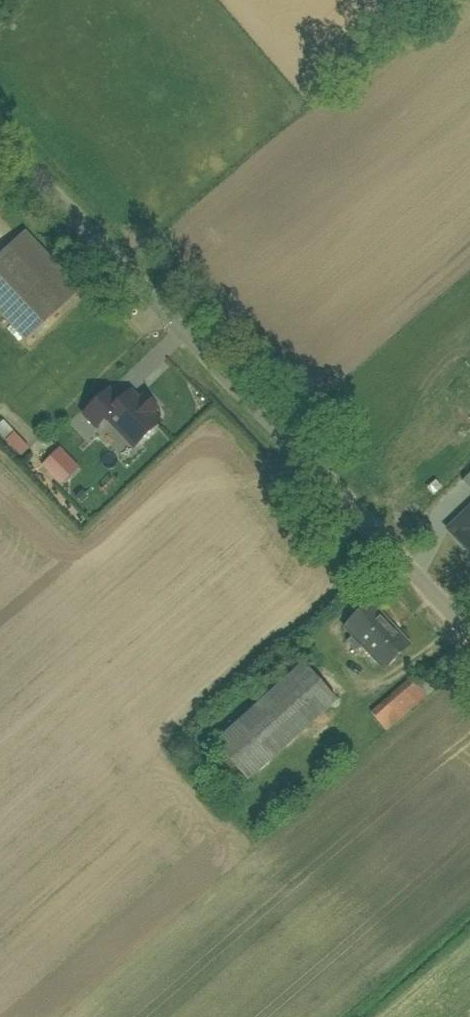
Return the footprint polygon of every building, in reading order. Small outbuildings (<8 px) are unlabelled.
[(32,233),(0,264),(0,306),(35,342),(88,291),(32,233)] [(111,389),(83,416),(97,431),(126,404),(111,389)] [(169,423),(141,394),(130,404),(113,421),(141,449),(169,423)] [(86,467),(66,447),(47,465),(67,486),(86,467)] [(449,531),(469,554),(469,511),(449,531)] [(366,607),(343,627),(383,672),(412,646),(384,615),(378,620),(366,607)] [(309,664),(223,742),(257,779),(343,702),(309,664)] [(419,677),(377,712),(394,732),(435,696),(419,677)]
